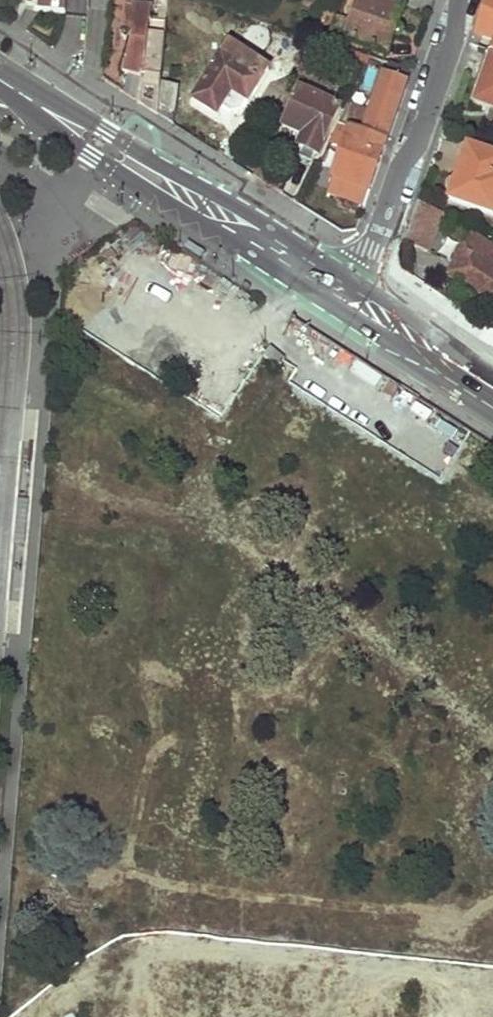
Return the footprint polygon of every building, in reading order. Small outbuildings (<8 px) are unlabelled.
[(25,6),(41,8),(41,12),(67,15),(69,0),(26,0),(25,6)] [(344,30),(350,33),(347,41),(388,56),(406,4),(395,0),(362,0),(358,9),(353,7),(344,30)] [(477,34),(492,40),(492,0),(489,0),(487,5),(477,34)] [(130,56),(124,76),(145,83),(139,103),(161,117),(163,85),(167,32),(146,31),(144,47),(147,48),(144,59),(130,56)] [(314,48),(365,67),(370,57),(318,40),(314,48)] [(232,42),(195,103),(220,118),(223,112),(231,117),(242,115),(270,67),(232,42)] [(476,104),(492,110),(492,59),(476,104)] [(384,76),(365,134),(387,140),(397,109),(406,84),(384,76)] [(163,85),(161,117),(176,126),(180,87),(163,85)] [(300,91),(283,125),(297,132),(291,148),(316,160),(341,110),(300,91)] [(346,108),(338,126),(343,128),(349,129),(355,112),(346,108)] [(345,146),(328,195),(364,206),(375,173),(387,140),(365,134),(349,129),(343,128),(338,143),(345,146)] [(463,181),(457,178),(455,183),(447,186),(451,195),(450,199),(492,215),(492,154),(469,145),(467,151),(460,154),(463,162),(462,166),(467,168),(463,181)] [(420,199),(406,240),(427,247),(437,216),(444,219),(446,213),(420,199)] [(455,275),(465,283),(492,301),(492,300),(492,248),(475,235),(451,273),(455,275)] [(455,275),(447,287),(450,289),(445,295),(451,300),(456,292),(458,294),(465,283),(455,275)] [(272,346),(264,357),(274,365),(282,354),(272,346)]
